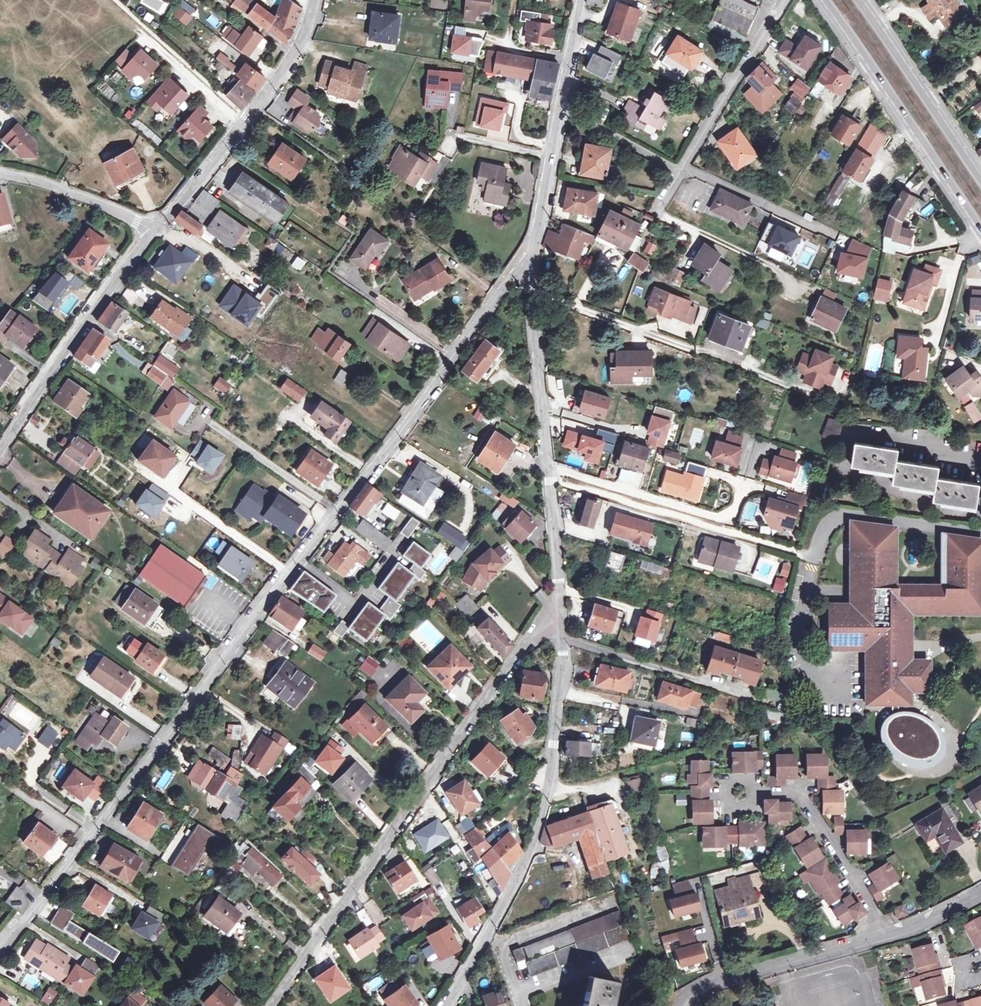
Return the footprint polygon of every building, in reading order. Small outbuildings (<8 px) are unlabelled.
[(170,4),(164,0),(141,0),(140,1),(163,16),(170,4)] [(268,28),(288,44),(288,42),(295,29),(302,8),(292,0),(284,0),(278,17),(276,17),(254,0),(233,0),(268,28)] [(466,15),(474,15),(482,9),(488,9),(489,0),(467,0),(466,15)] [(760,8),(740,0),(722,0),(709,28),(744,42),(760,8)] [(938,14),(941,11),(943,14),(940,17),(947,26),(962,15),(957,6),(959,4),(956,0),(930,0),(931,1),(923,6),(931,19),(938,14)] [(615,4),(605,33),(626,40),(636,11),(615,4)] [(192,14),(182,7),(177,13),(188,20),(192,14)] [(547,13),(528,11),(526,20),(528,20),(533,21),(531,29),(529,28),(529,29),(527,39),(552,43),(554,30),(551,30),(552,24),(546,23),(547,13)] [(396,41),(399,15),(373,12),(371,24),(369,37),(396,41)] [(454,24),(453,31),(463,33),(464,26),(454,24)] [(250,26),(243,36),(235,30),(229,39),(249,54),(262,36),(250,26)] [(799,44),(801,46),(808,36),(821,46),(822,44),(808,33),(799,44)] [(480,48),(484,40),(454,35),(452,51),(479,56),(480,48)] [(807,70),(823,48),(821,46),(808,36),(801,46),(800,47),(789,39),(781,50),(807,70)] [(695,60),(697,61),(703,52),(679,37),(669,54),(690,68),(695,60)] [(624,55),(603,45),(599,54),(595,52),(587,68),(607,77),(610,69),(614,71),(617,64),(619,64),(624,55)] [(129,57),(131,54),(125,49),(116,59),(125,67),(123,70),(131,77),(134,74),(140,73),(145,76),(157,64),(140,49),(134,57),(132,59),(129,57)] [(516,75),(534,79),(531,94),(552,98),(559,64),(490,50),(486,69),(506,73),(516,75)] [(230,59),(222,54),(218,59),(225,64),(229,60),(230,59)] [(229,60),(225,64),(239,74),(242,70),(229,60)] [(364,74),(353,70),(336,66),(337,64),(326,60),(319,84),(329,87),(346,92),(344,97),(357,100),(364,74)] [(353,70),(364,74),(366,65),(355,62),(353,70)] [(811,93),(819,98),(822,94),(820,93),(825,85),(839,94),(851,76),(831,62),(811,93)] [(258,88),(266,77),(255,69),(247,63),(242,70),(239,74),(258,88)] [(755,86),(762,93),(764,91),(770,85),(777,78),(762,63),(747,78),(755,86)] [(429,70),(426,101),(435,102),(435,104),(446,105),(448,86),(460,88),(462,73),(429,70)] [(516,75),(506,73),(505,80),(514,82),(516,75)] [(168,77),(153,95),(162,103),(171,112),(187,94),(168,77)] [(241,81),(240,83),(235,79),(225,91),(242,109),(255,92),(241,81)] [(796,113),(801,116),(807,107),(802,104),(805,98),(804,97),(809,89),(798,79),(791,88),(795,90),(791,95),(792,97),(786,106),(796,113)] [(110,85),(102,86),(103,96),(111,95),(110,85)] [(770,85),(764,91),(774,101),(780,95),(770,85)] [(762,93),(755,86),(747,94),(763,111),(774,101),(764,91),(762,93)] [(328,92),(344,97),(346,92),(329,87),(328,92)] [(297,90),(289,102),(297,108),(299,109),(296,112),(295,111),(290,118),(307,130),(315,128),(320,121),(318,113),(306,105),(307,103),(307,97),(297,90)] [(647,97),(645,96),(642,101),(644,103),(642,106),(630,99),(624,110),(630,114),(627,120),(643,129),(647,122),(661,130),(667,120),(659,116),(664,109),(671,113),(676,104),(652,90),(647,97)] [(162,103),(153,95),(150,98),(148,100),(157,108),(162,103)] [(475,125),(481,127),(485,107),(504,111),(504,112),(507,113),(509,103),(481,97),(475,125)] [(185,136),(191,136),(192,135),(193,134),(199,139),(212,125),(203,116),(207,111),(200,105),(178,130),(185,136)] [(160,106),(157,110),(166,117),(169,112),(160,106)] [(504,111),(485,107),(481,127),(480,127),(500,131),(504,112),(504,111)] [(853,121),(855,117),(846,111),(844,115),(843,115),(832,134),(850,145),(861,125),(853,121)] [(366,128),(377,133),(381,123),(371,117),(366,128)] [(863,122),(855,117),(853,121),(861,125),(863,122)] [(35,142),(18,125),(4,140),(21,157),(29,157),(29,151),(36,151),(35,142)] [(720,141),(738,167),(756,155),(738,129),(720,141)] [(270,162),(293,178),(300,167),(306,158),(282,143),(270,162)] [(585,156),(587,157),(584,174),(615,180),(617,168),(608,167),(611,149),(587,145),(585,156)] [(394,157),(396,158),(399,160),(394,169),(407,177),(406,179),(415,184),(422,174),(429,179),(438,165),(430,160),(431,159),(421,152),(418,158),(400,147),(394,157)] [(117,184),(120,182),(122,186),(146,173),(134,149),(106,164),(117,184)] [(864,182),(871,170),(869,169),(875,159),(858,149),(845,171),(851,175),(864,182)] [(399,160),(396,158),(390,167),(394,169),(399,160)] [(488,183),(487,191),(485,200),(506,204),(510,184),(503,183),(506,168),(482,163),(478,181),(482,182),(488,183)] [(300,167),(293,178),(300,183),(307,172),(300,167)] [(871,170),(864,182),(867,184),(874,172),(871,170)] [(848,180),(851,175),(845,171),(842,176),(848,180)] [(276,222),(289,203),(243,172),(230,190),(276,222)] [(848,180),(842,176),(827,201),(833,204),(848,180)] [(569,189),(567,198),(570,199),(568,210),(594,214),(598,194),(569,189)] [(711,209),(743,224),(753,204),(721,189),(711,209)] [(211,212),(219,201),(203,190),(195,200),(211,212)] [(885,234),(883,243),(896,246),(897,240),(910,244),(912,231),(900,227),(902,220),(914,196),(904,190),(900,197),(899,196),(898,199),(890,214),(885,234)] [(136,204),(138,196),(129,192),(126,201),(136,204)] [(8,224),(4,209),(7,209),(3,194),(0,195),(0,226),(8,224)] [(611,210),(598,234),(597,237),(595,240),(614,248),(616,243),(633,251),(637,250),(643,237),(642,234),(636,231),(639,224),(630,219),(633,212),(624,208),(621,214),(611,210)] [(196,233),(202,224),(182,210),(176,219),(196,233)] [(239,250),(247,240),(240,234),(245,227),(221,210),(208,228),(239,250)] [(338,221),(345,225),(350,218),(342,213),(338,221)] [(12,229),(11,223),(8,224),(0,226),(0,233),(12,229)] [(791,254),(800,237),(769,223),(761,240),(791,254)] [(544,246),(580,259),(582,253),(587,255),(595,240),(597,237),(564,225),(561,233),(549,230),(544,246)] [(194,240),(197,235),(181,226),(178,232),(194,240)] [(365,268),(376,253),(378,255),(388,240),(371,228),(351,258),(365,268)] [(86,272),(96,259),(98,259),(108,245),(89,231),(69,260),(86,272)] [(267,244),(273,248),(277,242),(271,238),(267,244)] [(867,258),(872,248),(854,239),(849,250),(853,252),(852,255),(847,254),(842,253),(837,271),(862,277),(867,258)] [(652,255),(657,244),(648,240),(643,251),(652,255)] [(897,240),(896,246),(909,249),(910,244),(897,240)] [(285,247),(277,242),(273,248),(272,251),(280,256),(285,247)] [(896,246),(883,243),(883,248),(883,249),(895,252),(896,246)] [(694,263),(708,272),(704,278),(720,289),(732,272),(716,261),(721,255),(705,245),(694,263)] [(170,246),(156,265),(167,273),(165,276),(175,283),(191,262),(192,263),(198,255),(187,247),(181,254),(170,246)] [(642,272),(647,264),(634,254),(628,262),(642,272)] [(290,265),(300,271),(306,261),(296,255),(290,265)] [(403,280),(413,295),(432,283),(435,289),(451,279),(438,258),(403,280)] [(154,267),(165,276),(167,273),(156,265),(154,267)] [(941,270),(927,265),(924,272),(939,277),(941,270)] [(68,281),(52,269),(37,290),(39,292),(34,298),(47,308),(68,281)] [(936,285),(939,277),(924,272),(914,269),(905,297),(915,300),(914,306),(924,309),(929,293),(927,293),(930,283),(932,284),(936,285)] [(876,294),(889,297),(892,283),(880,280),(876,294)] [(605,282),(603,285),(605,288),(610,291),(613,291),(615,287),(614,284),(609,281),(605,282)] [(278,293),(267,286),(261,295),(258,293),(255,297),(233,283),(217,307),(248,329),(257,316),(260,318),(278,293)] [(416,301),(435,289),(432,283),(413,295),(416,301)] [(656,288),(650,305),(664,310),(662,315),(671,318),(672,316),(682,320),(691,323),(697,310),(696,308),(691,306),(692,302),(656,288)] [(835,294),(827,290),(824,298),(831,302),(835,294)] [(811,318),(836,330),(846,309),(831,302),(824,298),(821,297),(811,318)] [(915,300),(905,297),(904,302),(914,306),(915,300)] [(973,297),(971,297),(971,319),(980,319),(980,297),(973,297)] [(151,317),(174,333),(180,324),(184,327),(189,320),(162,301),(151,317)] [(114,333),(128,314),(111,303),(98,322),(114,333)] [(648,309),(662,315),(664,310),(650,305),(648,309)] [(7,337),(22,348),(35,329),(19,317),(18,318),(9,312),(0,325),(0,341),(3,343),(7,337)] [(762,312),(760,326),(768,328),(771,313),(762,312)] [(744,336),(747,337),(751,326),(720,315),(711,338),(739,348),(744,336)] [(369,337),(379,323),(373,318),(363,333),(369,337)] [(368,339),(395,357),(400,349),(403,351),(409,343),(379,323),(369,337),(368,339)] [(178,336),(184,327),(180,324),(174,333),(178,336)] [(312,339),(319,343),(326,333),(319,328),(312,339)] [(326,333),(319,343),(318,345),(339,359),(350,342),(329,328),(326,333)] [(78,359),(76,361),(87,369),(94,358),(102,363),(112,349),(106,345),(109,341),(93,329),(74,356),(78,359)] [(744,336),(739,348),(744,351),(749,338),(747,337),(744,336)] [(898,356),(908,357),(905,377),(924,379),(927,351),(920,350),(921,347),(922,338),(900,336),(898,356)] [(482,374),(496,355),(500,349),(486,339),(464,369),(478,379),(482,374)] [(318,355),(299,342),(297,346),(300,348),(298,351),(314,361),(318,355)] [(398,359),(403,351),(400,349),(395,357),(398,359)] [(799,370),(808,373),(805,381),(820,386),(823,379),(830,382),(836,367),(829,364),(832,357),(817,351),(814,358),(804,354),(799,370)] [(652,352),(617,352),(617,367),(612,367),(612,382),(632,382),(632,375),(652,375),(652,352)] [(496,355),(482,374),(487,378),(501,360),(496,355)] [(175,367),(158,356),(153,364),(169,375),(175,367)] [(13,367),(0,358),(0,385),(13,367)] [(143,372),(148,374),(153,366),(149,363),(143,372)] [(974,372),(970,375),(964,365),(946,378),(953,388),(956,387),(961,394),(969,388),(973,394),(980,395),(980,379),(980,380),(974,372)] [(148,374),(161,384),(165,377),(166,375),(153,366),(148,374)] [(342,384),(345,379),(349,374),(342,369),(335,380),(342,384)] [(165,377),(161,384),(160,385),(167,390),(173,381),(165,377)] [(231,385),(221,378),(215,385),(225,392),(231,385)] [(298,400),(304,392),(288,379),(281,388),(298,400)] [(77,405),(86,393),(68,381),(54,401),(75,416),(81,408),(77,405)] [(691,400),(690,389),(679,390),(679,401),(691,400)] [(170,427),(188,401),(173,390),(155,417),(170,427)] [(583,401),(581,410),(596,414),(605,417),(610,398),(586,391),(583,401)] [(77,405),(81,408),(83,410),(92,398),(86,393),(77,405)] [(580,412),(583,401),(577,399),(573,409),(580,412)] [(335,443),(349,422),(338,415),(321,403),(312,417),(329,429),(324,435),(335,443)] [(674,411),(656,406),(648,432),(652,433),(649,443),(663,447),(674,411)] [(482,420),(484,410),(475,408),(474,418),(482,420)] [(596,414),(581,410),(580,412),(579,414),(595,419),(596,414)] [(35,425),(38,419),(32,416),(29,421),(35,425)] [(726,427),(728,420),(719,417),(717,424),(726,427)] [(835,442),(839,433),(843,423),(829,418),(825,427),(821,436),(835,442)] [(596,438),(568,429),(562,446),(587,454),(585,460),(599,464),(603,450),(606,441),(596,438)] [(599,429),(596,438),(606,441),(603,450),(612,453),(617,434),(599,429)] [(479,458),(498,470),(516,444),(497,431),(479,458)] [(712,458),(737,465),(742,448),(739,448),(743,434),(731,431),(727,444),(717,441),(712,458)] [(74,474),(81,465),(87,469),(99,453),(75,436),(72,441),(65,436),(60,443),(66,448),(57,462),(74,474)] [(222,454),(199,440),(190,453),(197,457),(194,462),(211,472),(222,454)] [(165,469),(174,456),(153,441),(139,460),(160,475),(165,469)] [(626,442),(620,462),(627,464),(626,467),(635,469),(634,471),(641,473),(649,448),(626,442)] [(854,466),(871,468),(872,460),(880,461),(880,464),(896,467),(896,472),(894,483),(911,485),(912,477),(920,479),(920,481),(937,484),(936,489),(934,499),(952,502),(953,495),(961,496),(961,499),(977,502),(980,483),(938,477),(939,466),(897,460),(899,448),(857,443),(854,466)] [(761,472),(791,481),(797,462),(793,461),(796,452),(783,448),(781,458),(776,456),(774,462),(765,460),(761,472)] [(681,454),(667,450),(664,459),(678,463),(681,454)] [(321,488),(329,476),(325,473),(331,465),(311,451),(297,472),(321,488)] [(177,459),(174,456),(165,469),(168,471),(177,459)] [(871,468),(896,472),(896,467),(880,464),(880,461),(872,460),(871,468)] [(685,476),(666,471),(660,491),(698,502),(708,467),(689,462),(685,476)] [(403,492),(422,504),(440,476),(421,464),(403,492)] [(911,485),(936,489),(937,484),(920,481),(920,479),(912,477),(911,485)] [(166,495),(151,485),(148,491),(143,488),(133,503),(153,516),(166,495)] [(361,513),(372,499),(376,502),(382,495),(367,485),(351,506),(361,513)] [(90,538),(109,512),(73,486),(54,513),(90,538)] [(289,534),(304,514),(279,496),(276,501),(255,486),(240,506),(254,516),(262,522),(265,517),(279,527),(289,534)] [(422,504),(403,492),(399,500),(417,511),(422,504)] [(501,498),(515,507),(518,501),(505,492),(501,498)] [(787,504),(771,499),(766,515),(769,521),(781,525),(792,528),(797,508),(800,508),(804,496),(791,492),(787,504)] [(976,506),(977,502),(961,499),(961,496),(953,495),(952,502),(976,506)] [(580,525),(591,528),(594,519),(600,500),(589,496),(580,525)] [(603,500),(600,500),(594,519),(597,519),(603,500)] [(492,516),(497,519),(506,506),(502,503),(492,516)] [(384,512),(394,519),(399,512),(388,505),(384,512)] [(250,520),(254,516),(240,506),(237,511),(250,520)] [(518,516),(514,513),(504,524),(507,527),(506,529),(520,542),(535,524),(522,512),(518,516)] [(289,534),(279,527),(277,530),(290,539),(307,515),(304,514),(289,534)] [(616,515),(610,534),(634,541),(633,543),(645,547),(649,535),(646,535),(649,525),(616,515)] [(420,522),(412,517),(400,532),(408,538),(420,522)] [(891,566),(893,564),(893,560),(891,558),(891,530),(851,524),(851,543),(855,543),(856,564),(853,566),(853,574),(851,577),(851,581),(853,584),(853,592),(851,594),(851,600),(854,602),(854,608),(854,615),(827,616),(827,647),(831,647),(833,645),(841,646),(843,647),(848,647),(851,645),(859,645),(861,647),(868,647),(868,655),(871,657),(871,665),(868,667),(868,673),(871,675),(871,703),(878,703),(881,701),(890,701),(892,703),(894,703),(899,703),(903,703),(911,703),(911,695),(911,690),(924,690),(924,682),(922,680),(922,672),(924,670),(924,662),(909,661),(909,658),(911,655),(911,649),(909,647),(909,641),(909,630),(909,622),(911,620),(911,612),(919,612),(921,611),(928,611),(930,612),(935,612),(938,610),(946,611),(948,612),(953,612),(955,611),(961,611),(961,613),(980,613),(980,541),(945,535),(945,555),(950,555),(954,555),(954,589),(950,589),(936,589),(934,587),(929,587),(928,589),(918,589),(916,587),(910,587),(910,589),(891,589),(891,584),(893,582),(893,577),(891,574),(891,566)] [(455,532),(444,525),(438,534),(448,542),(455,532)] [(24,554),(61,580),(64,576),(72,581),(82,567),(78,564),(81,559),(69,550),(64,558),(45,545),(48,540),(36,531),(29,541),(32,543),(24,554)] [(14,542),(6,537),(2,543),(9,548),(14,542)] [(705,538),(699,559),(715,564),(714,567),(732,572),(739,548),(721,543),(720,546),(716,544),(717,542),(705,538)] [(1,542),(0,543),(0,557),(2,558),(9,548),(2,543),(1,542)] [(224,557),(219,564),(241,581),(253,563),(223,542),(215,551),(221,555),(224,557)] [(329,564),(344,576),(357,560),(363,565),(370,555),(356,545),(353,549),(345,542),(334,557),(330,562),(329,564)] [(431,554),(413,542),(403,555),(420,569),(431,554)] [(203,579),(205,576),(160,544),(139,575),(184,606),(186,603),(203,579)] [(503,565),(511,559),(500,547),(493,553),(490,549),(472,565),(463,580),(478,588),(484,578),(485,577),(487,578),(487,579),(495,573),(495,572),(494,571),(502,563),(503,565)] [(606,567),(619,571),(624,556),(611,552),(606,567)] [(329,553),(325,558),(330,562),(334,557),(329,553)] [(698,562),(714,567),(715,564),(699,559),(698,562)] [(640,568),(646,570),(648,563),(642,561),(640,568)] [(398,562),(388,576),(405,588),(415,575),(420,578),(425,572),(420,569),(414,564),(409,570),(398,562)] [(781,562),(779,576),(787,577),(789,563),(781,562)] [(494,571),(495,572),(503,565),(502,563),(494,571)] [(648,563),(646,570),(661,575),(663,568),(648,563)] [(337,595),(304,571),(294,584),(326,608),(337,595)] [(69,585),(72,581),(64,576),(61,580),(69,585)] [(384,603),(395,612),(400,605),(395,601),(405,588),(388,576),(378,588),(389,597),(384,603)] [(480,590),(487,578),(485,577),(484,578),(478,588),(480,590)] [(779,578),(775,590),(783,592),(786,580),(779,578)] [(203,579),(186,603),(188,605),(206,580),(203,579)] [(123,606),(134,591),(126,586),(116,601),(123,606)] [(122,608),(144,624),(149,617),(156,622),(165,610),(135,589),(134,591),(123,606),(122,608)] [(440,590),(425,601),(430,608),(445,597),(440,590)] [(22,633),(33,618),(9,601),(10,601),(0,594),(0,618),(22,633)] [(467,595),(457,605),(466,616),(477,606),(467,595)] [(279,618),(292,627),(303,611),(281,596),(268,614),(278,621),(279,618)] [(672,609),(674,603),(665,600),(663,607),(672,609)] [(368,602),(358,615),(375,628),(385,615),(391,618),(395,612),(384,603),(379,610),(368,602)] [(609,631),(616,611),(610,609),(611,606),(604,603),(603,607),(595,604),(588,625),(609,631)] [(647,609),(645,617),(661,622),(662,623),(665,614),(647,609)] [(472,621),(478,627),(477,628),(504,657),(513,645),(482,612),(472,621)] [(375,628),(358,615),(347,628),(365,641),(375,628)] [(645,617),(640,616),(635,636),(655,642),(661,622),(645,617)] [(152,628),(156,622),(149,617),(144,624),(152,628)] [(279,618),(278,621),(290,629),(292,627),(279,618)] [(349,625),(342,620),(334,632),(341,636),(347,628),(349,625)] [(295,644),(273,630),(264,642),(278,653),(280,651),(286,656),(295,644)] [(712,638),(730,643),(732,637),(714,631),(712,638)] [(397,648),(406,635),(403,633),(393,646),(397,648)] [(57,647),(61,642),(55,638),(52,643),(57,647)] [(298,646),(309,653),(314,646),(302,638),(298,646)] [(146,645),(138,657),(136,660),(156,674),(161,667),(158,664),(163,656),(146,645)] [(429,667),(448,687),(470,666),(451,646),(429,667)] [(708,670),(718,673),(719,670),(745,677),(744,681),(754,684),(761,662),(715,648),(708,670)] [(102,656),(89,674),(119,695),(132,677),(102,656)] [(370,676),(380,663),(370,656),(360,669),(370,676)] [(924,682),(924,690),(932,690),(932,662),(924,662),(924,670),(922,672),(922,680),(924,682)] [(280,672),(275,668),(270,675),(275,678),(269,687),(294,705),(312,682),(287,663),(280,672)] [(600,665),(598,675),(601,676),(599,685),(626,692),(631,673),(600,665)] [(520,696),(541,699),(541,696),(544,696),(548,674),(524,671),(522,682),(518,682),(517,688),(521,689),(520,693),(520,696)] [(387,699),(411,722),(423,709),(417,702),(426,693),(409,676),(387,699)] [(658,699),(686,708),(688,703),(697,705),(701,694),(664,682),(658,699)] [(899,703),(894,703),(894,716),(888,719),(885,724),(884,731),(885,737),(887,741),(889,745),(892,749),(895,752),(898,754),(901,756),(905,758),(909,760),(912,761),(915,762),(918,762),(922,763),(925,763),(929,762),(932,761),(935,760),(937,759),(940,756),(942,754),(943,750),(944,747),(945,744),(944,741),(944,738),(943,735),(941,731),(938,728),(936,725),(933,723),(930,720),(927,718),(924,717),(921,715),(917,714),(914,713),(910,713),(906,712),(903,712),(901,713),(899,713),(899,703)] [(373,741),(388,726),(365,704),(345,725),(355,735),(361,728),(373,741)] [(97,708),(91,705),(87,710),(93,714),(97,708)] [(762,716),(779,722),(782,713),(766,707),(762,716)] [(517,743),(525,738),(524,735),(531,731),(530,729),(529,721),(521,708),(518,710),(518,709),(502,720),(517,743)] [(114,745),(127,727),(104,711),(98,718),(89,732),(85,730),(76,742),(86,749),(91,743),(96,745),(102,737),(114,745)] [(98,718),(95,716),(85,730),(89,732),(98,718)] [(632,741),(655,745),(660,722),(636,717),(632,741)] [(689,724),(697,726),(699,719),(690,717),(689,724)] [(7,745),(13,749),(23,735),(3,720),(0,724),(0,746),(3,742),(7,745)] [(242,725),(233,725),(233,738),(241,738),(242,725)] [(391,728),(388,726),(373,741),(371,744),(376,749),(385,740),(382,737),(391,728)] [(48,747),(51,742),(57,734),(47,727),(38,740),(48,747)] [(288,739),(277,731),(271,740),(263,734),(252,750),(258,753),(251,764),(266,774),(288,739)] [(333,740),(317,761),(332,773),(343,758),(339,755),(344,748),(333,740)] [(590,753),(590,743),(567,742),(567,755),(589,756),(590,753)] [(488,775),(498,765),(505,758),(489,743),(472,761),(488,775)] [(598,743),(590,743),(590,753),(597,754),(598,743)] [(212,747),(207,755),(224,765),(229,757),(212,747)] [(743,753),(743,757),(729,758),(730,773),(744,772),(744,769),(758,769),(758,753),(743,753)] [(777,756),(778,770),(774,770),(774,777),(766,777),(766,785),(782,785),(782,778),(790,777),(789,770),(793,770),(793,756),(777,756)] [(807,771),(810,771),(811,778),(819,779),(819,793),(827,793),(827,800),(823,800),(823,814),(839,814),(838,800),(842,800),(842,793),(835,793),(835,778),(827,778),(826,771),(822,771),(822,756),(806,756),(807,771)] [(700,776),(704,776),(704,762),(688,763),(688,777),(684,777),(684,785),(695,784),(700,784),(700,776)] [(274,806),(282,814),(289,820),(316,791),(310,786),(318,778),(304,764),(296,772),(301,778),(282,797),(280,796),(277,799),(279,800),(274,806)] [(336,784),(350,798),(369,779),(355,764),(336,784)] [(194,778),(210,787),(217,791),(215,794),(222,799),(224,795),(225,796),(233,783),(237,785),(243,775),(232,767),(226,777),(219,773),(218,774),(203,765),(198,772),(194,778)] [(498,765),(488,775),(491,779),(501,768),(498,765)] [(62,786),(82,800),(86,793),(94,799),(104,785),(96,779),(93,783),(74,770),(62,786)] [(97,776),(96,779),(104,785),(106,782),(97,776)] [(630,780),(632,787),(645,783),(643,776),(630,780)] [(695,784),(695,788),(704,787),(707,787),(707,776),(704,776),(700,776),(700,784),(695,784)] [(461,787),(459,784),(447,792),(462,814),(479,803),(466,783),(461,787)] [(645,783),(632,787),(634,793),(647,789),(645,783)] [(969,794),(980,811),(980,786),(969,794)] [(704,787),(695,788),(688,788),(688,811),(693,811),(693,825),(708,824),(708,810),(704,810),(704,787)] [(685,794),(675,795),(676,805),(686,805),(685,794)] [(587,811),(611,803),(614,813),(618,812),(614,802),(609,799),(586,808),(587,811)] [(237,820),(243,809),(230,801),(223,812),(237,820)] [(772,804),(774,804),(773,801),(761,802),(762,813),(765,813),(765,808),(772,807),(772,804)] [(127,828),(146,840),(163,814),(143,802),(127,828)] [(589,866),(604,861),(603,860),(628,852),(614,813),(611,803),(587,811),(544,827),(540,840),(541,843),(542,844),(553,847),(579,838),(589,866)] [(787,804),(774,804),(772,804),(772,807),(765,808),(765,813),(766,823),(774,824),(774,820),(788,820),(787,804)] [(282,814),(274,806),(268,812),(277,820),(282,814)] [(917,825),(926,839),(935,833),(945,851),(960,841),(941,810),(917,825)] [(508,817),(517,831),(522,828),(514,813),(508,817)] [(438,820),(414,835),(425,852),(449,837),(438,820)] [(462,835),(462,834),(468,831),(462,821),(456,824),(462,835)] [(41,855),(47,847),(50,849),(58,839),(38,823),(24,842),(41,855)] [(215,833),(199,823),(193,832),(183,847),(170,866),(188,877),(215,833)] [(748,828),(737,828),(723,828),(723,832),(716,832),(716,829),(702,829),(701,844),(716,844),(716,848),(724,848),(724,844),(738,844),(738,847),(757,847),(757,843),(764,843),(763,824),(748,824),(748,828)] [(193,832),(183,825),(172,841),(183,847),(193,832)] [(480,825),(474,830),(484,840),(486,838),(483,834),(486,831),(480,825)] [(484,840),(474,830),(465,835),(481,859),(483,857),(495,877),(494,878),(498,884),(493,887),(500,897),(512,873),(506,866),(522,852),(510,833),(507,836),(505,834),(502,837),(504,839),(501,841),(500,839),(496,842),(497,844),(493,849),(484,840)] [(797,856),(800,854),(807,867),(820,859),(814,847),(810,849),(800,830),(786,837),(797,856)] [(863,832),(848,833),(848,839),(843,839),(844,854),(859,854),(859,840),(863,840),(863,832)] [(245,841),(229,863),(212,885),(221,893),(244,864),(252,873),(256,868),(273,884),(281,875),(245,841)] [(102,866),(128,881),(140,859),(114,845),(102,866)] [(291,848),(283,857),(290,863),(294,863),(294,867),(310,882),(316,875),(316,872),(312,868),(309,864),(311,862),(315,857),(305,847),(299,855),(291,848)] [(532,863),(538,862),(545,861),(544,854),(541,854),(539,854),(536,856),(534,858),(532,863)] [(804,882),(810,879),(818,893),(821,892),(828,904),(841,897),(834,884),(829,875),(833,873),(824,860),(800,875),(804,882)] [(604,861),(589,866),(593,877),(608,872),(604,861)] [(395,868),(398,874),(396,875),(392,870),(386,874),(398,894),(418,882),(405,862),(395,868)] [(874,872),(876,875),(869,879),(873,885),(867,889),(875,902),(882,898),(878,892),(884,888),(882,885),(894,877),(886,864),(874,872)] [(564,870),(567,885),(578,882),(575,868),(564,870)] [(829,875),(834,884),(838,882),(833,873),(829,875)] [(729,887),(750,881),(749,875),(727,881),(729,887)] [(674,916),(683,914),(682,911),(691,909),(691,911),(700,909),(696,893),(691,894),(687,880),(673,883),(677,898),(670,900),(674,916)] [(760,915),(750,881),(729,887),(716,891),(724,920),(745,915),(746,919),(760,915)] [(418,882),(398,894),(401,899),(421,887),(418,882)] [(83,905),(99,915),(112,895),(95,885),(83,905)] [(24,893),(16,888),(6,903),(22,914),(29,904),(24,893)] [(312,895),(318,902),(325,896),(319,889),(312,895)] [(207,891),(200,900),(194,909),(202,914),(215,897),(207,891)] [(437,913),(423,892),(412,899),(417,907),(403,916),(412,929),(437,913)] [(206,915),(227,932),(241,913),(220,897),(206,915)] [(856,909),(854,906),(848,897),(841,901),(844,905),(832,912),(840,925),(851,918),(852,917),(850,914),(856,909)] [(457,910),(468,928),(479,921),(476,916),(483,911),(475,899),(457,910)] [(852,917),(851,918),(853,920),(864,914),(857,904),(854,906),(856,909),(850,914),(852,917)] [(117,950),(69,921),(74,913),(63,905),(52,923),(112,959),(117,950)] [(167,916),(151,905),(145,913),(143,912),(132,928),(149,937),(158,922),(162,925),(167,916)] [(897,918),(905,915),(902,906),(894,909),(897,918)] [(524,946),(529,960),(525,961),(531,976),(630,938),(619,909),(524,946)] [(725,925),(746,919),(745,915),(724,920),(725,925)] [(971,925),(975,932),(969,935),(977,950),(980,948),(980,920),(971,925)] [(167,928),(158,922),(149,937),(157,943),(167,928)] [(385,936),(377,925),(369,930),(367,927),(349,939),(360,956),(378,944),(376,942),(385,936)] [(438,956),(440,959),(460,948),(457,943),(451,932),(448,926),(428,936),(430,940),(433,946),(438,956)] [(681,966),(688,964),(688,961),(696,959),(697,961),(705,959),(700,944),(699,944),(694,946),(693,942),(698,941),(694,928),(678,932),(679,937),(683,949),(676,950),(681,966)] [(451,932),(457,943),(461,941),(455,930),(451,932)] [(663,942),(679,937),(678,932),(661,936),(663,942)] [(35,951),(30,960),(45,970),(46,967),(56,974),(54,977),(66,984),(67,983),(77,990),(82,983),(87,987),(100,966),(87,957),(80,968),(77,967),(75,969),(66,963),(70,958),(48,945),(47,946),(36,940),(30,948),(35,951)] [(433,946),(430,940),(421,945),(424,950),(433,946)] [(433,946),(424,950),(430,960),(438,956),(433,946)] [(512,949),(516,961),(525,958),(521,946),(512,949)] [(923,985),(928,1000),(946,995),(942,979),(944,978),(941,970),(939,962),(937,963),(933,946),(914,951),(921,976),(923,985)] [(25,957),(30,960),(35,951),(30,948),(25,957)] [(353,989),(336,964),(314,981),(330,1004),(353,989)] [(912,988),(923,985),(921,976),(910,979),(912,988)] [(616,983),(589,977),(583,1005),(611,1005),(616,983)] [(139,981),(133,989),(139,994),(145,987),(139,981)] [(399,990),(393,981),(381,990),(387,999),(399,990)] [(83,993),(87,987),(82,983),(77,990),(83,993)] [(405,985),(399,990),(387,999),(385,1000),(390,1005),(419,1005),(405,985)] [(207,1005),(229,1005),(235,1000),(221,986),(204,1004),(207,1005)] [(51,1005),(59,992),(52,988),(44,1001),(51,1005)] [(501,991),(485,996),(484,993),(481,994),(485,1005),(505,1005),(501,991)] [(147,1001),(140,996),(139,997),(133,992),(122,1005),(143,1005),(147,1001)]
